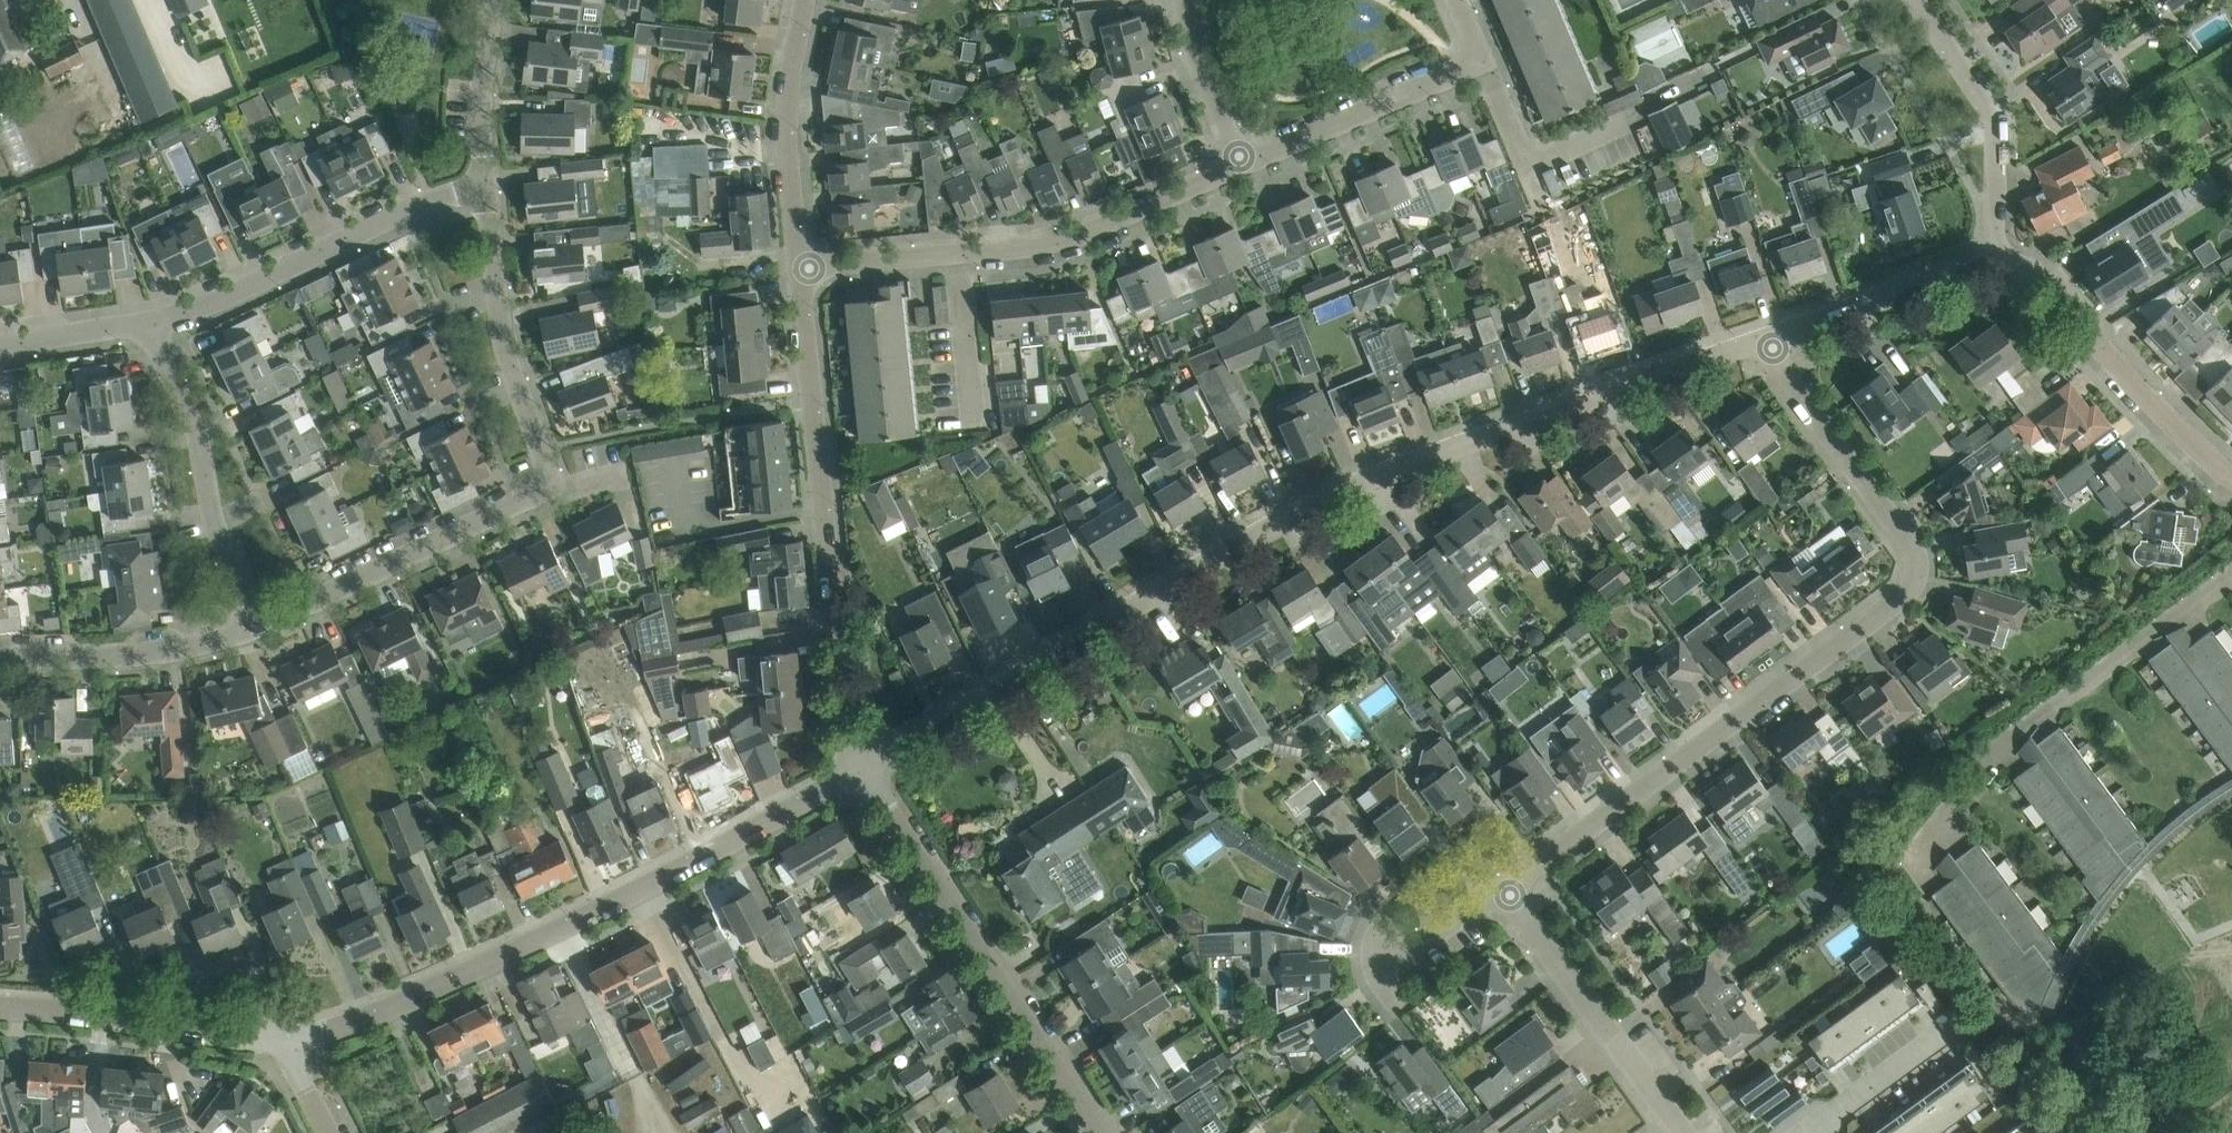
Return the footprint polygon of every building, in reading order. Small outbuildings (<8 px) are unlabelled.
[(36,45),(14,0),(0,0),(0,63),(36,45)] [(133,0),(89,0),(142,122),(179,106),(133,0)] [(601,4),(601,0),(534,0),(532,15),(579,21),(581,1),(601,4)] [(640,0),(620,0),(619,6),(639,9),(640,0)] [(764,0),(728,0),(726,19),(761,24),(764,0)] [(890,9),(890,7),(906,11),(908,0),(848,0),(890,9)] [(1547,120),(1602,97),(1601,95),(1595,98),(1553,0),(1498,0),(1499,2),(1496,3),(1504,20),(1506,19),(1509,27),(1507,28),(1515,45),(1517,44),(1520,53),(1518,54),(1525,70),(1527,69),(1531,78),(1529,79),(1536,96),(1538,95),(1542,103),(1540,104),(1547,120)] [(1686,10),(1687,13),(1704,5),(1701,0),(1681,0),(1686,10)] [(1735,6),(1739,4),(1751,28),(1808,0),(1732,0),(1735,6)] [(2068,35),(2055,16),(2079,0),(2039,0),(2043,6),(2006,31),(2025,60),(2041,49),(2043,52),(2068,35)] [(2187,0),(2164,0),(2172,11),(2187,0)] [(1108,51),(1151,40),(1146,20),(1141,21),(1139,15),(1117,21),(1113,7),(1077,11),(1085,42),(1104,37),(1108,51)] [(1819,25),(1812,12),(1756,39),(1768,64),(1799,49),(1809,71),(1834,60),(1831,54),(1849,46),(1835,17),(1819,25)] [(830,54),(873,63),(876,49),(892,52),(897,27),(869,21),(866,34),(840,29),(839,35),(834,34),(830,54)] [(662,25),(660,45),(661,45),(689,49),(688,59),(699,61),(695,92),(710,94),(750,99),(755,55),(712,50),(715,31),(663,25),(662,25)] [(578,58),(602,61),(605,35),(574,31),(572,46),(531,41),(529,59),(527,59),(524,83),(543,85),(544,82),(575,86),(578,58)] [(2091,89),(2093,82),(2097,79),(2091,70),(2109,57),(2094,35),(2063,55),(2070,65),(2048,81),(2054,90),(2048,94),(2058,109),(2056,113),(2057,118),(2061,120),(2066,120),(2068,124),(2100,102),(2091,89)] [(42,57),(51,76),(86,59),(76,40),(42,57)] [(1108,96),(1134,87),(1131,73),(1153,67),(1151,60),(1156,59),(1151,40),(1108,51),(1112,65),(1106,67),(1104,65),(1095,68),(1090,73),(1093,85),(1100,88),(1102,97),(1108,96)] [(963,41),(960,59),(973,62),(976,42),(963,41)] [(870,78),(873,63),(830,54),(826,74),(830,75),(829,81),(852,86),(849,99),(849,100),(876,105),(877,101),(881,80),(870,78)] [(1004,55),(981,61),(987,79),(1009,73),(1004,55)] [(356,64),(349,60),(350,66),(354,78),(352,78),(354,80),(356,82),(362,80),(356,64)] [(1631,69),(1632,72),(1641,94),(1667,81),(1661,67),(1646,62),(1631,69)] [(1054,65),(1025,77),(1026,81),(1040,75),(1043,83),(1045,88),(1061,81),(1059,76),(1054,65)] [(1860,121),(1871,141),(1894,127),(1883,107),(1891,103),(1875,77),(1843,95),(1834,80),(1862,67),(1861,66),(1791,100),(1800,119),(1837,101),(1852,126),(1860,121)] [(1636,83),(1631,72),(1614,79),(1618,91),(1636,83)] [(289,77),(269,86),(275,99),(294,90),(289,77)] [(1121,138),(1136,132),(1176,115),(1168,96),(1164,98),(1162,92),(1140,101),(1134,87),(1108,96),(1118,120),(1114,122),(1121,138)] [(1608,115),(1643,101),(1643,100),(1637,87),(1603,102),(1608,115)] [(262,93),(249,100),(257,117),(270,109),(262,93)] [(909,112),(911,101),(887,96),(886,101),(877,99),(877,101),(876,105),(896,109),(900,110),(902,110),(909,112)] [(565,114),(524,113),(523,152),(574,153),(575,126),(592,126),(592,99),(566,98),(565,114)] [(849,100),(849,99),(845,98),(848,122),(825,124),(825,128),(822,129),(824,147),(827,147),(828,151),(851,149),(850,148),(866,146),(865,131),(883,126),(902,125),(902,123),(910,122),(909,112),(902,110),(900,110),(876,105),(849,100)] [(1676,100),(1649,113),(1653,121),(1668,153),(1695,140),(1676,100)] [(604,101),(603,109),(609,116),(618,116),(618,101),(604,101)] [(1125,165),(1136,160),(1145,183),(1171,172),(1161,150),(1182,141),(1180,135),(1184,133),(1176,115),(1136,132),(1141,146),(1139,146),(1138,144),(1127,149),(1125,165)] [(2205,116),(2190,125),(2198,138),(2213,129),(2205,116)] [(390,152),(391,151),(377,121),(355,131),(353,127),(343,124),(334,128),(343,148),(343,147),(361,184),(366,182),(368,184),(380,178),(378,176),(385,173),(376,153),(388,147),(390,151),(390,152)] [(189,123),(180,127),(188,142),(197,137),(189,123)] [(1060,180),(1073,175),(1082,196),(1085,194),(1087,198),(1104,190),(1103,187),(1106,186),(1091,150),(1076,156),(1066,140),(1063,142),(1055,124),(1038,132),(1051,162),(1060,180)] [(179,129),(160,137),(164,145),(183,137),(179,129)] [(983,159),(975,141),(971,131),(953,138),(968,173),(969,173),(980,198),(981,197),(993,192),(1002,213),(1006,212),(1007,215),(1024,208),(1023,204),(1027,203),(1022,192),(1021,192),(1010,167),(1009,167),(996,173),(986,158),(983,159)] [(1515,179),(1497,137),(1483,143),(1475,140),(1471,131),(1452,139),(1467,173),(1485,166),(1494,187),(1507,182),(1514,199),(1489,209),(1496,224),(1528,210),(1515,179)] [(1743,132),(1740,137),(1741,142),(1747,146),(1752,143),(1754,139),(1752,134),(1747,131),(1743,132)] [(1051,162),(1037,168),(1027,152),(1024,153),(1017,136),(999,143),(1009,167),(1010,167),(1021,192),(1022,192),(1034,186),(1043,208),(1047,206),(1048,209),(1065,202),(1064,199),(1068,197),(1060,180),(1051,162)] [(1449,181),(1467,173),(1452,139),(1433,147),(1437,156),(1434,164),(1421,170),(1439,212),(1438,210),(1449,205),(1454,194),(1452,186),(1449,181)] [(870,186),(869,171),(887,166),(887,163),(905,161),(905,151),(921,150),(920,141),(920,140),(866,146),(850,148),(851,149),(852,162),(829,164),(829,168),(826,169),(828,187),(831,187),(832,191),(855,188),(870,186)] [(944,172),(936,153),(931,140),(920,141),(921,150),(922,159),(927,203),(929,224),(929,225),(930,225),(930,224),(929,224),(927,203),(942,201),(952,197),(955,206),(961,219),(964,217),(966,220),(983,213),(982,210),(985,208),(984,206),(981,197),(980,198),(969,173),(968,173),(955,179),(949,173),(946,174),(944,172)] [(2114,142),(2098,150),(2106,165),(2122,157),(2114,142)] [(136,143),(124,148),(128,158),(132,159),(141,155),(136,143)] [(293,161),(287,164),(278,144),(260,153),(270,172),(274,181),(260,187),(278,224),(283,222),(284,224),(296,218),(295,216),(302,213),(292,193),(305,187),(307,191),(307,192),(308,191),(293,161)] [(658,215),(659,216),(711,213),(707,144),(655,147),(658,215)] [(343,147),(343,148),(329,154),(325,146),(302,157),(317,187),(318,187),(317,186),(315,182),(328,176),(337,196),(344,193),(345,195),(357,189),(356,187),(361,184),(343,147)] [(2038,234),(2064,220),(2062,216),(2085,205),(2074,184),(2094,174),(2080,146),(2053,160),(2059,172),(2039,182),(2043,190),(2022,201),(2038,234)] [(1913,197),(1918,196),(1909,171),(1911,171),(1905,153),(1872,164),(1878,182),(1873,184),(1885,219),(1880,221),(1886,238),(1891,237),(1923,227),(1913,197)] [(594,195),(592,178),(604,176),(602,159),(563,163),(564,179),(526,183),(530,221),(578,217),(576,197),(594,195)] [(1802,165),(1807,178),(1826,172),(1822,159),(1802,165)] [(1670,176),(1664,162),(1664,161),(1652,165),(1657,180),(1655,181),(1661,202),(1665,201),(1672,222),(1671,222),(1682,255),(1668,260),(1676,285),(1656,292),(1655,288),(1635,295),(1647,330),(1703,310),(1694,281),(1708,276),(1688,217),(1686,217),(1672,175),(1670,176)] [(109,163),(90,164),(91,180),(110,179),(109,163)] [(1439,212),(1421,170),(1407,176),(1399,173),(1395,163),(1376,171),(1395,216),(1396,218),(1408,213),(1428,216),(1439,212)] [(1800,166),(1784,172),(1799,216),(1817,210),(1807,180),(1805,175),(1803,175),(1800,166)] [(1742,180),(1741,181),(1737,170),(1727,174),(1730,184),(1718,188),(1722,201),(1720,201),(1728,226),(1756,216),(1748,192),(1747,192),(1742,180)] [(252,171),(216,189),(215,189),(233,227),(234,227),(234,226),(233,226),(231,222),(244,216),(254,236),(260,233),(262,235),(274,229),(272,227),(278,224),(260,187),(252,171)] [(1395,216),(1376,171),(1357,179),(1361,189),(1358,197),(1344,203),(1355,228),(1374,219),(1376,224),(1395,216)] [(1831,193),(1825,174),(1807,180),(1813,199),(1831,193)] [(1120,180),(1107,185),(1112,196),(1124,190),(1120,180)] [(912,182),(905,197),(918,204),(925,188),(912,182)] [(855,188),(856,202),(833,204),(833,208),(830,208),(832,227),(835,227),(836,231),(875,227),(873,211),(880,207),(880,204),(899,202),(897,183),(870,186),(855,188)] [(2100,261),(2086,270),(2105,300),(2112,296),(2114,299),(2126,291),(2123,288),(2151,271),(2133,242),(2151,231),(2153,230),(2163,224),(2167,221),(2184,211),(2171,190),(2089,242),(2100,261)] [(733,222),(769,218),(766,191),(731,195),(733,222)] [(1306,237),(1324,230),(1326,235),(1347,226),(1336,201),(1322,208),(1314,204),(1310,195),(1291,203),(1306,237)] [(177,228),(194,265),(200,262),(201,264),(213,259),(212,256),(218,253),(209,233),(222,227),(224,231),(223,231),(224,232),(210,201),(187,212),(191,221),(177,228)] [(1306,237),(1291,203),(1272,211),(1276,220),(1273,228),(1259,234),(1274,267),(1301,255),(1311,250),(1306,237)] [(189,267),(194,265),(177,228),(168,210),(133,226),(138,236),(135,237),(147,263),(149,267),(150,268),(151,267),(150,266),(148,262),(161,256),(170,276),(177,273),(178,275),(190,270),(189,267)] [(736,248),(771,245),(769,218),(733,222),(734,231),(704,233),(706,256),(737,253),(736,248)] [(1825,269),(1814,238),(1813,236),(1811,237),(1805,219),(1790,225),(1797,243),(1768,253),(1773,268),(1785,264),(1791,281),(1825,269)] [(127,262),(123,234),(114,235),(113,224),(116,224),(115,222),(81,227),(90,290),(95,289),(96,291),(109,290),(109,287),(116,286),(113,264),(127,262)] [(564,245),(533,248),(536,283),(537,293),(538,293),(537,283),(539,283),(586,278),(586,273),(583,244),(598,243),(632,239),(630,223),(571,229),(563,230),(564,245)] [(1464,242),(1481,235),(1476,223),(1459,229),(1464,242)] [(33,224),(23,225),(25,239),(29,239),(29,242),(35,241),(33,224)] [(84,290),(90,290),(81,227),(81,228),(63,230),(63,234),(50,236),(51,244),(41,246),(45,279),(46,279),(46,278),(45,274),(60,272),(63,293),(71,292),(71,295),(84,293),(84,290)] [(1278,278),(1274,267),(1259,234),(1246,240),(1238,237),(1234,227),(1215,235),(1230,270),(1247,262),(1250,268),(1267,293),(1282,287),(1278,278)] [(665,249),(663,230),(638,231),(640,251),(665,249)] [(1447,232),(1430,239),(1436,255),(1453,248),(1447,232)] [(1238,289),(1230,270),(1215,235),(1196,243),(1200,253),(1197,261),(1183,267),(1199,305),(1238,289)] [(1388,250),(1395,267),(1413,259),(1406,242),(1388,250)] [(1747,246),(1706,260),(1716,288),(1724,285),(1730,302),(1734,300),(1735,304),(1748,300),(1747,296),(1764,290),(1754,262),(1753,263),(1747,246)] [(4,302),(4,305),(17,303),(17,300),(24,299),(21,277),(35,275),(36,280),(36,281),(37,281),(32,247),(6,251),(8,260),(0,261),(0,303),(4,302)] [(2215,250),(2200,259),(2204,266),(2219,256),(2215,250)] [(366,301),(408,281),(396,256),(372,268),(366,256),(374,252),(373,251),(336,269),(347,292),(359,286),(366,301)] [(2220,262),(2226,273),(2231,270),(2231,261),(2230,257),(2220,262)] [(1158,260),(1139,268),(1145,283),(1154,302),(1158,312),(1161,321),(1199,305),(1183,267),(1170,272),(1162,269),(1158,260)] [(1136,310),(1153,302),(1139,268),(1120,276),(1124,285),(1121,293),(1106,299),(1117,324),(1138,315),(1136,310)] [(1322,276),(1329,291),(1349,283),(1343,268),(1322,276)] [(1586,350),(1620,339),(1610,312),(1591,318),(1578,282),(1566,286),(1562,272),(1543,279),(1555,312),(1557,311),(1563,329),(1577,324),(1586,350)] [(329,274),(314,280),(320,293),(323,291),(335,286),(329,274)] [(1308,300),(1329,291),(1322,276),(1302,285),(1308,300)] [(862,440),(921,434),(921,432),(915,433),(901,297),(912,296),(910,279),(909,279),(909,283),(846,289),(848,304),(850,304),(851,313),(849,313),(851,331),(853,331),(854,340),(852,341),(853,359),(856,359),(857,368),(854,368),(856,386),(859,386),(860,395),(857,396),(859,414),(861,413),(862,423),(860,423),(862,440)] [(1541,317),(1555,312),(1543,279),(1529,284),(1541,317)] [(356,325),(362,322),(373,345),(402,331),(396,317),(420,306),(408,281),(366,301),(348,309),(356,325)] [(1391,281),(1371,287),(1378,306),(1398,299),(1391,281)] [(938,324),(950,322),(946,285),(934,286),(938,324)] [(2175,285),(2136,308),(2141,314),(2155,328),(2143,339),(2159,355),(2192,323),(2204,312),(2190,297),(2188,299),(2175,285)] [(583,310),(542,319),(552,367),(553,366),(551,357),(601,346),(597,326),(607,324),(604,309),(615,307),(611,287),(579,293),(583,310)] [(1371,287),(1354,294),(1361,312),(1378,306),(1371,287)] [(726,344),(768,339),(766,316),(761,316),(760,305),(751,305),(750,291),(711,294),(713,317),(723,316),(726,344)] [(1064,293),(1068,331),(1070,348),(1118,343),(1102,307),(1090,308),(1089,291),(1064,293)] [(1055,332),(1068,331),(1064,293),(1040,296),(1045,343),(1056,342),(1055,332)] [(675,295),(659,297),(660,311),(676,309),(675,295)] [(1021,345),(1045,343),(1040,296),(1020,298),(1016,298),(1020,336),(1021,345)] [(995,338),(1020,336),(1016,298),(991,301),(995,338)] [(1501,340),(1488,304),(1473,309),(1477,320),(1475,320),(1484,345),(1501,340)] [(918,326),(930,324),(928,305),(916,307),(918,326)] [(1247,311),(1255,330),(1270,324),(1262,305),(1247,311)] [(1247,311),(1228,329),(1232,340),(1255,330),(1247,311)] [(1299,312),(1267,325),(1277,350),(1292,344),(1300,362),(1316,356),(1299,312)] [(226,375),(264,357),(257,343),(270,336),(259,313),(223,330),(224,331),(231,328),(237,340),(215,351),(217,357),(216,358),(216,361),(217,365),(219,368),(223,370),(224,370),(226,375)] [(1560,359),(1550,330),(1532,336),(1525,318),(1510,323),(1515,336),(1501,340),(1507,359),(1520,354),(1526,371),(1544,365),(1546,368),(1557,365),(1557,360),(1560,359)] [(1387,327),(1402,373),(1418,368),(1402,322),(1387,327)] [(2181,366),(2184,369),(2189,364),(2200,375),(2231,344),(2216,327),(2215,327),(2203,335),(2192,323),(2159,355),(2174,372),(2181,366)] [(1277,350),(1267,325),(1251,332),(1261,356),(1277,350)] [(2014,398),(2025,414),(2048,396),(1995,325),(1971,342),(1967,337),(1951,349),(1979,388),(2006,367),(2024,390),(2014,398)] [(1228,329),(1211,336),(1216,346),(1232,340),(1228,329)] [(1176,355),(1170,342),(1165,331),(1151,337),(1161,361),(1176,355)] [(1251,332),(1220,345),(1230,369),(1261,356),(1251,332)] [(309,339),(316,352),(328,346),(322,333),(309,339)] [(1186,335),(1170,342),(1176,355),(1192,349),(1186,335)] [(606,377),(635,366),(650,360),(648,338),(628,346),(589,361),(595,378),(560,391),(571,421),(616,404),(606,377)] [(401,385),(443,365),(432,341),(408,352),(401,339),(368,355),(379,378),(394,370),(401,385)] [(721,395),(722,395),(760,391),(758,376),(767,375),(766,363),(770,363),(768,339),(726,344),(729,371),(718,372),(721,395)] [(358,342),(335,350),(340,363),(363,355),(358,342)] [(1446,348),(1461,393),(1492,382),(1481,351),(1465,356),(1460,343),(1446,348)] [(2231,403),(2231,344),(2200,375),(2210,386),(2205,391),(2208,394),(2202,400),(2218,417),(2231,403)] [(1409,395),(1402,373),(1391,345),(1368,353),(1375,371),(1345,384),(1359,419),(1357,420),(1362,431),(1377,425),(1376,422),(1398,414),(1393,402),(1409,395)] [(1430,404),(1461,393),(1446,348),(1419,357),(1424,371),(1419,372),(1430,404)] [(328,351),(313,358),(320,373),(335,366),(328,351)] [(289,387),(302,381),(296,367),(287,364),(271,372),(264,357),(226,375),(229,380),(228,381),(227,385),(228,389),(230,392),(234,394),(235,393),(238,399),(260,388),(266,400),(258,403),(259,404),(290,389),(289,387)] [(1877,377),(1854,394),(1879,428),(1903,410),(1910,420),(1929,406),(1934,413),(1944,405),(1939,399),(1922,376),(1904,389),(1884,362),(1872,370),(1877,377)] [(68,410),(131,400),(130,395),(131,395),(133,391),(133,387),(132,383),(129,380),(128,381),(127,374),(102,378),(100,365),(108,364),(108,363),(74,368),(77,390),(72,391),(67,403),(68,410)] [(1236,424),(1251,416),(1224,363),(1198,377),(1235,449),(1212,461),(1228,491),(1264,473),(1248,443),(1247,444),(1236,424)] [(443,365),(401,385),(409,400),(397,406),(408,429),(438,415),(431,401),(455,390),(443,365)] [(348,388),(339,368),(323,376),(332,395),(348,388)] [(1076,403),(1090,397),(1079,371),(1065,376),(1076,403)] [(1011,379),(997,381),(997,389),(998,393),(999,393),(1001,406),(1027,403),(1026,390),(1025,378),(1011,379)] [(2095,405),(2089,409),(2070,382),(2014,423),(2030,445),(2031,444),(2035,448),(2040,451),(2045,452),(2051,452),(2056,450),(2060,447),(2071,438),(2079,449),(2111,426),(2095,405)] [(1320,391),(1279,411),(1285,423),(1283,424),(1299,457),(1321,446),(1316,436),(1336,427),(1320,391)] [(263,452),(301,434),(294,420),(303,416),(292,393),(261,409),(262,410),(269,406),(274,417),(252,428),(255,434),(254,435),(253,439),(254,443),(256,446),(260,448),(261,447),(263,452)] [(1154,407),(1173,445),(1188,438),(1197,457),(1196,458),(1197,459),(1199,457),(1170,399),(1154,407)] [(77,425),(82,425),(85,448),(120,443),(119,442),(112,443),(110,430),(135,427),(134,420),(135,420),(136,417),(137,413),(135,409),(133,406),(132,406),(131,400),(68,410),(69,415),(77,425)] [(1049,401),(1027,403),(1029,422),(1050,413),(1049,401)] [(1091,401),(1078,408),(1087,422),(1099,415),(1091,401)] [(1001,406),(1003,433),(1029,422),(1027,403),(1001,406)] [(2218,417),(2231,432),(2231,403),(2218,417)] [(34,405),(19,407),(22,427),(37,425),(34,405)] [(1745,457),(1775,435),(1754,406),(1723,428),(1745,457)] [(786,449),(783,420),(725,426),(728,455),(786,449)] [(1967,436),(1966,436),(1976,449),(1992,437),(1997,433),(1988,421),(1967,436)] [(437,470),(479,449),(467,425),(443,436),(437,423),(407,437),(418,460),(430,455),(437,470)] [(2009,425),(1990,439),(1993,442),(2000,452),(2018,438),(2009,425)] [(1689,527),(1700,519),(1704,515),(1679,483),(1708,461),(1685,429),(1654,451),(1678,483),(1664,494),(1689,527)] [(362,453),(375,446),(368,431),(355,438),(362,452),(362,453)] [(301,434),(263,452),(266,458),(265,458),(264,462),(265,466),(268,469),(271,471),(272,471),(275,477),(297,466),(303,477),(295,480),(296,482),(327,467),(317,444),(308,449),(301,434)] [(632,447),(633,453),(635,462),(706,449),(703,435),(632,447)] [(2000,452),(1993,442),(1990,439),(1969,455),(1978,468),(2000,452)] [(79,452),(77,440),(65,442),(66,453),(79,452)] [(1141,488),(1116,440),(1102,447),(1126,493),(1125,494),(1125,496),(1141,488)] [(358,454),(360,458),(370,463),(379,465),(384,463),(375,446),(362,453),(362,452),(358,454)] [(1172,484),(1157,493),(1168,511),(1165,513),(1173,527),(1191,516),(1189,513),(1205,504),(1187,475),(1186,475),(1168,446),(1154,455),(1172,484)] [(109,491),(150,485),(149,479),(150,479),(152,476),(152,472),(151,468),(148,465),(147,465),(146,459),(121,462),(119,450),(127,449),(127,447),(93,452),(96,477),(106,475),(109,491)] [(976,447),(953,457),(958,467),(959,468),(960,469),(962,474),(968,469),(984,457),(976,447)] [(41,448),(31,450),(33,464),(43,462),(41,448)] [(444,513),(481,495),(480,494),(472,498),(467,486),(491,474),(479,449),(437,470),(444,485),(433,490),(444,513)] [(789,478),(786,449),(728,455),(731,483),(789,478)] [(2050,486),(2061,501),(2089,481),(2114,514),(2157,482),(2145,466),(2141,468),(2129,451),(2096,475),(2085,460),(2050,486)] [(958,467),(953,455),(951,452),(939,458),(946,472),(949,470),(949,472),(959,468),(958,467)] [(1593,488),(1582,497),(1593,512),(1594,512),(1596,514),(1593,516),(1610,540),(1625,529),(1608,505),(1607,506),(1605,504),(1622,491),(1627,498),(1640,489),(1635,482),(1615,454),(1600,464),(1598,460),(1584,470),(1587,474),(1584,476),(1593,488)] [(48,456),(46,471),(59,474),(61,458),(48,456)] [(1779,498),(1753,460),(1738,470),(1765,508),(1779,498)] [(300,530),(338,512),(331,497),(340,493),(330,471),(298,486),(299,487),(306,484),(311,495),(289,506),(292,512),(291,512),(290,516),(291,520),(293,523),(297,525),(298,524),(300,530)] [(1689,527),(1664,494),(1647,471),(1646,471),(1659,489),(1646,499),(1668,529),(1671,528),(1682,543),(1693,535),(1688,528),(1689,527)] [(1972,471),(1936,498),(1956,524),(1963,519),(1964,522),(1986,515),(1984,510),(1987,510),(1982,493),(1979,494),(1975,480),(1972,471)] [(42,476),(28,479),(30,493),(44,491),(42,476)] [(1571,537),(1592,522),(1566,486),(1555,494),(1544,479),(1540,481),(1538,477),(1525,487),(1528,491),(1519,497),(1544,531),(1559,520),(1571,537)] [(792,507),(789,478),(731,483),(734,506),(720,507),(722,520),(736,519),(735,513),(792,507)] [(885,478),(859,488),(859,489),(859,490),(862,488),(882,529),(903,518),(909,529),(908,529),(908,530),(910,530),(895,499),(885,478)] [(1802,506),(1818,495),(1807,479),(1791,490),(1802,506)] [(150,485),(109,491),(111,507),(101,508),(104,533),(151,526),(151,524),(131,527),(129,515),(154,511),(153,505),(154,505),(156,501),(156,497),(154,493),(152,491),(151,491),(150,485)] [(1116,545),(1145,528),(1128,499),(1123,502),(1116,490),(1096,502),(1091,495),(1067,510),(1090,548),(1094,545),(1106,563),(1121,554),(1116,545)] [(905,494),(895,499),(910,530),(920,525),(905,494)] [(63,498),(47,501),(50,513),(66,509),(63,498)] [(2158,498),(2120,526),(2141,530),(2144,535),(2148,536),(2147,540),(2141,539),(2140,542),(2137,544),(2135,547),(2134,549),(2133,553),(2133,556),(2135,559),(2137,561),(2139,563),(2142,565),(2145,565),(2149,564),(2151,563),(2154,561),(2181,565),(2184,542),(2196,543),(2198,528),(2194,527),(2196,516),(2183,513),(2183,510),(2176,509),(2175,512),(2167,510),(2158,498)] [(7,515),(4,499),(0,500),(0,542),(11,540),(7,515)] [(1461,517),(1485,550),(1508,533),(1484,500),(1461,517)] [(584,543),(570,549),(587,585),(603,578),(599,552),(633,536),(618,504),(595,515),(594,513),(592,513),(594,516),(575,525),(584,543)] [(338,512),(300,530),(303,535),(302,535),(301,539),(302,543),(305,546),(308,548),(309,548),(312,554),(334,543),(340,554),(333,557),(333,559),(371,541),(360,519),(345,526),(338,512)] [(410,516),(394,524),(399,533),(414,525),(410,516)] [(1494,563),(1485,550),(1461,517),(1436,535),(1455,560),(1441,570),(1451,584),(1467,606),(1479,598),(1467,582),(1493,562),(1493,563),(1494,563)] [(1976,543),(1963,545),(1969,578),(2010,570),(2007,553),(2029,549),(2024,520),(1992,526),(1974,529),(1976,543)] [(42,522),(37,528),(39,539),(52,537),(50,521),(42,522)] [(1044,531),(1016,545),(1022,557),(1030,576),(1028,577),(1037,595),(1054,587),(1057,591),(1070,585),(1057,561),(1079,550),(1066,524),(1066,522),(1045,533),(1044,531)] [(1817,558),(1842,593),(1865,576),(1857,565),(1866,558),(1864,555),(1874,547),(1857,524),(1845,533),(1847,535),(1830,547),(1831,548),(1817,558)] [(771,544),(768,526),(731,533),(734,549),(750,546),(750,548),(749,548),(752,574),(805,568),(802,541),(771,544)] [(1528,530),(1510,543),(1530,569),(1547,555),(1528,530)] [(154,550),(143,552),(141,540),(139,540),(138,532),(79,541),(81,553),(103,550),(106,568),(116,567),(119,584),(160,578),(158,561),(161,561),(159,550),(154,550)] [(2059,532),(2047,543),(2057,555),(2070,545),(2059,532)] [(1002,589),(1016,582),(992,534),(968,546),(985,580),(961,592),(982,634),(1016,617),(1002,589)] [(1413,562),(1393,534),(1369,552),(1403,598),(1418,587),(1416,584),(1425,577),(1417,567),(1413,562)] [(655,564),(653,548),(651,549),(649,535),(632,539),(638,568),(655,564)] [(52,537),(39,539),(40,546),(48,553),(54,551),(52,537)] [(570,583),(549,538),(499,561),(516,596),(547,581),(552,592),(570,583)] [(1764,544),(1753,552),(1764,567),(1775,559),(1764,544)] [(5,589),(3,572),(15,570),(11,545),(0,547),(0,589),(5,589)] [(673,549),(657,550),(660,565),(675,563),(673,549)] [(1347,603),(1380,648),(1397,636),(1381,614),(1403,598),(1369,552),(1346,569),(1363,593),(1349,603),(1348,602),(1347,603)] [(1842,593),(1817,558),(1801,570),(1791,556),(1771,570),(1793,599),(1794,599),(1793,598),(1803,591),(1818,610),(1842,593)] [(1601,602),(1632,579),(1619,562),(1604,572),(1608,578),(1592,590),(1601,602)] [(778,608),(809,605),(805,568),(752,574),(752,575),(759,574),(761,587),(762,609),(777,607),(778,608)] [(1307,569),(1274,589),(1291,617),(1288,618),(1289,619),(1296,631),(1316,619),(1320,624),(1334,616),(1323,599),(1324,598),(1307,569)] [(1451,584),(1441,570),(1430,578),(1440,593),(1456,615),(1467,606),(1451,584)] [(478,572),(428,596),(450,643),(470,633),(474,642),(505,628),(478,572)] [(1756,594),(1729,614),(1760,653),(1782,637),(1780,634),(1777,629),(1784,623),(1781,618),(1788,612),(1775,594),(1760,573),(1747,583),(1752,589),(1756,594)] [(939,577),(935,579),(942,592),(946,590),(939,577)] [(154,629),(153,620),(151,608),(167,605),(166,594),(162,595),(160,578),(119,584),(121,601),(111,603),(114,626),(115,633),(154,629)] [(1975,587),(1971,601),(1955,596),(1946,625),(1966,631),(1964,638),(1988,646),(1995,622),(2018,629),(2026,603),(1997,594),(1975,587)] [(0,589),(0,632),(23,628),(20,603),(7,605),(5,589),(0,589)] [(668,628),(678,626),(671,590),(660,593),(663,607),(668,628)] [(660,591),(643,594),(647,610),(663,607),(660,593),(660,591)] [(935,591),(905,605),(917,628),(903,635),(920,671),(950,656),(937,629),(950,622),(935,591)] [(1262,618),(1252,602),(1236,612),(1232,610),(1221,616),(1221,621),(1220,622),(1229,638),(1227,639),(1229,642),(1231,641),(1235,647),(1254,635),(1272,666),(1295,652),(1290,645),(1296,641),(1282,617),(1266,626),(1262,618)] [(404,607),(374,622),(376,626),(358,634),(375,669),(406,653),(419,679),(436,671),(404,607)] [(680,671),(677,653),(674,653),(668,628),(663,607),(634,619),(643,660),(646,677),(680,671)] [(1733,669),(1735,672),(1760,653),(1729,614),(1726,609),(1708,622),(1712,627),(1702,634),(1698,629),(1686,638),(1709,670),(1717,664),(1721,669),(1729,663),(1733,669)] [(759,611),(724,618),(729,643),(764,636),(759,611)] [(1363,633),(1348,611),(1336,619),(1351,641),(1363,633)] [(1583,618),(1577,622),(1585,634),(1591,630),(1583,618)] [(664,719),(646,677),(626,623),(561,653),(584,717),(639,699),(649,726),(664,719)] [(1528,632),(1527,639),(1530,644),(1538,646),(1544,642),(1545,635),(1541,630),(1534,628),(1528,632)] [(2212,630),(2194,643),(2183,629),(2182,628),(2166,635),(2167,635),(2172,642),(2149,660),(2231,770),(2231,657),(2212,630)] [(1921,705),(1931,698),(1933,700),(1951,686),(1945,678),(1960,667),(1935,634),(1921,644),(1919,641),(1910,648),(1919,661),(1909,668),(1910,669),(1900,676),(1921,705)] [(1701,696),(1690,682),(1683,671),(1695,662),(1677,638),(1657,653),(1660,658),(1657,660),(1654,656),(1634,671),(1652,695),(1655,692),(1674,717),(1701,696)] [(283,665),(301,701),(348,679),(352,687),(366,680),(352,652),(339,659),(331,642),(283,665)] [(1213,662),(1204,647),(1192,654),(1185,642),(1159,658),(1162,663),(1160,664),(1164,671),(1160,673),(1178,703),(1194,693),(1192,689),(1194,687),(1207,680),(1210,684),(1238,731),(1228,737),(1239,756),(1273,735),(1235,672),(1223,679),(1213,662)] [(761,691),(799,688),(799,687),(803,685),(802,672),(798,671),(796,652),(758,656),(761,691)] [(1430,714),(1428,712),(1393,667),(1383,674),(1405,704),(1404,706),(1418,723),(1430,714)] [(890,674),(894,683),(894,684),(904,679),(899,669),(890,674)] [(260,729),(276,761),(276,762),(309,747),(292,712),(277,719),(264,694),(260,696),(255,675),(236,679),(234,676),(231,675),(227,676),(225,678),(225,682),(217,684),(216,681),(212,679),(209,680),(207,683),(207,686),(201,687),(210,725),(244,718),(251,733),(260,729)] [(1505,676),(1490,690),(1497,699),(1513,686),(1505,676)] [(1611,691),(1619,701),(1600,715),(1625,749),(1634,742),(1636,744),(1653,732),(1642,717),(1654,709),(1631,676),(1611,691)] [(1865,732),(1889,715),(1896,725),(1916,710),(1893,677),(1880,687),(1874,679),(1843,702),(1865,732)] [(1438,694),(1451,710),(1472,694),(1460,678),(1438,694)] [(1390,683),(1359,698),(1368,717),(1399,702),(1390,683)] [(2118,687),(2109,692),(2120,715),(2129,710),(2118,687)] [(799,688),(761,691),(765,729),(803,725),(799,688)] [(1487,688),(1470,700),(1484,718),(1500,706),(1487,688)] [(707,689),(684,693),(688,716),(712,712),(707,689)] [(184,774),(177,691),(161,692),(161,696),(144,698),(144,694),(122,696),(125,734),(162,731),(166,776),(184,774)] [(485,693),(476,698),(481,707),(490,703),(485,693)] [(1310,698),(1308,705),(1314,713),(1326,704),(1319,693),(1310,698)] [(93,752),(93,719),(78,720),(78,716),(74,716),(74,697),(58,697),(58,694),(44,694),(44,697),(39,697),(39,718),(35,718),(35,732),(39,732),(39,737),(64,736),(64,752),(93,752)] [(1574,703),(1531,735),(1549,760),(1553,757),(1576,788),(1603,768),(1595,757),(1607,749),(1596,733),(1583,716),(1580,711),(1574,703)] [(468,705),(451,712),(456,724),(473,717),(468,705)] [(1340,706),(1331,712),(1350,738),(1359,732),(1340,706)] [(1292,728),(1303,742),(1326,725),(1317,713),(1292,728)] [(1862,757),(1851,743),(1841,729),(1827,740),(1808,714),(1788,728),(1786,724),(1769,736),(1792,767),(1817,749),(1826,761),(1832,769),(1844,770),(1862,757)] [(380,721),(364,729),(372,743),(387,735),(380,721)] [(618,759),(615,760),(610,745),(620,741),(615,727),(590,736),(596,754),(616,812),(630,808),(631,808),(633,813),(646,841),(678,826),(665,798),(664,798),(656,780),(643,786),(640,776),(624,780),(618,759)] [(2134,857),(2148,843),(2060,727),(2037,744),(2031,737),(2020,750),(2032,765),(2014,779),(2087,876),(2083,879),(2098,900),(2110,885),(2122,871),(2134,857)] [(1310,752),(1303,742),(1292,728),(1267,743),(1273,752),(1302,758),(1310,752)] [(769,751),(760,731),(736,741),(745,762),(769,751)] [(723,757),(688,774),(707,812),(734,799),(726,784),(749,773),(730,734),(716,740),(723,757)] [(15,763),(13,737),(0,738),(0,764),(15,763)] [(1463,788),(1450,770),(1461,762),(1443,738),(1424,752),(1422,754),(1416,780),(1421,786),(1414,791),(1422,802),(1429,797),(1439,810),(1442,808),(1451,821),(1474,803),(1463,788)] [(1492,775),(1504,791),(1528,824),(1554,804),(1537,780),(1549,771),(1531,747),(1506,765),(1492,775)] [(556,809),(579,799),(559,752),(536,761),(556,809)] [(1756,802),(1763,811),(1776,802),(1744,758),(1718,776),(1722,781),(1705,793),(1727,821),(1723,824),(1737,844),(1755,830),(1742,812),(1756,802)] [(1113,824),(1126,817),(1135,832),(1156,818),(1146,803),(1149,802),(1127,766),(1091,789),(1113,824)] [(1343,794),(1322,766),(1312,773),(1333,802),(1322,809),(1326,814),(1312,824),(1326,844),(1340,833),(1348,845),(1330,858),(1346,879),(1351,875),(1360,888),(1383,871),(1363,844),(1374,836),(1343,794)] [(1419,824),(1411,813),(1423,804),(1422,802),(1414,791),(1396,767),(1383,778),(1370,787),(1380,800),(1367,810),(1373,819),(1402,857),(1409,852),(1410,855),(1415,853),(1418,851),(1421,848),(1424,844),(1422,842),(1429,837),(1419,824)] [(2209,793),(2196,802),(2184,812),(2171,822),(2159,832),(2148,843),(2134,857),(2122,871),(2110,885),(2098,900),(2080,927),(2071,941),(2064,956),(2056,971),(2053,978),(2050,986),(2044,1001),(2052,1004),(2059,989),(2072,961),(2079,947),(2087,934),(2096,921),(2105,908),(2114,896),(2124,883),(2134,872),(2145,860),(2156,849),(2167,839),(2179,828),(2191,819),(2203,809),(2216,801),(2229,792),(2231,790),(2231,779),(2209,793)] [(12,782),(6,787),(6,796),(21,796),(21,782),(12,782)] [(593,805),(578,812),(586,829),(581,831),(596,864),(612,857),(615,860),(622,857),(622,852),(626,850),(611,819),(617,816),(615,811),(609,798),(607,799),(600,784),(597,783),(588,787),(587,791),(593,805)] [(1203,783),(1189,792),(1207,821),(1208,822),(1223,813),(1203,783)] [(1072,850),(1113,824),(1091,789),(1020,834),(1033,853),(1000,874),(1013,894),(1036,880),(1033,875),(1072,850)] [(1808,820),(1793,799),(1791,796),(1777,807),(1794,830),(1808,820)] [(419,821),(433,815),(425,797),(411,803),(419,821)] [(252,805),(259,819),(272,812),(267,799),(252,805)] [(402,854),(424,845),(405,802),(383,811),(402,854)] [(1667,874),(1709,843),(1686,811),(1648,839),(1652,843),(1650,844),(1652,846),(1647,850),(1653,857),(1645,863),(1660,883),(1669,876),(1667,874)] [(1223,813),(1218,817),(1234,839),(1246,841),(1256,833),(1223,813)] [(550,885),(576,873),(561,840),(544,848),(538,835),(545,832),(537,814),(520,822),(550,885)] [(838,819),(783,851),(787,859),(781,863),(779,870),(783,877),(790,879),(797,875),(801,882),(856,850),(838,819)] [(344,822),(325,830),(331,845),(350,836),(344,822)] [(550,885),(520,822),(490,836),(498,853),(496,853),(496,854),(502,867),(508,864),(523,898),(550,885)] [(1194,865),(1225,842),(1214,828),(1183,850),(1194,865)] [(1299,860),(1265,839),(1253,859),(1289,881),(1299,860)] [(1725,841),(1713,851),(1732,878),(1745,868),(1725,841)] [(2053,978),(2064,956),(1978,842),(1955,860),(1949,852),(1938,866),(1950,881),(1932,895),(2007,995),(2014,1002),(2021,1007),(2029,1012),(2038,1016),(2044,1001),(2053,978)] [(496,854),(496,853),(494,849),(478,856),(476,850),(454,861),(459,872),(453,875),(460,891),(459,892),(472,921),(505,906),(491,877),(504,871),(502,867),(496,854)] [(1036,880),(1013,894),(1030,920),(1065,897),(1078,889),(1083,896),(1100,885),(1084,859),(1079,862),(1072,850),(1033,875),(1036,880)] [(294,858),(320,917),(337,909),(319,869),(317,869),(310,854),(296,861),(295,857),(294,858)] [(179,879),(170,858),(158,863),(167,884),(179,879)] [(320,917),(294,858),(291,859),(291,858),(266,869),(271,881),(283,907),(266,914),(280,947),(311,933),(304,917),(316,912),(318,918),(320,917)] [(180,916),(171,893),(167,884),(158,863),(137,873),(151,907),(126,918),(140,952),(174,938),(168,922),(180,916)] [(1285,889),(1273,915),(1289,922),(1284,933),(1300,936),(1302,928),(1312,932),(1313,928),(1334,937),(1344,913),(1347,908),(1337,904),(1330,901),(1336,889),(1337,884),(1304,863),(1302,868),(1292,892),(1285,889)] [(416,948),(449,932),(418,866),(404,873),(420,906),(400,915),(416,948)] [(1584,897),(1589,905),(1594,905),(1613,931),(1664,894),(1644,867),(1629,877),(1621,866),(1609,875),(1606,870),(1581,888),(1585,893),(1584,897)] [(210,914),(195,920),(208,950),(242,935),(229,906),(242,900),(228,868),(199,881),(213,913),(210,914)] [(385,942),(370,910),(384,904),(372,876),(357,883),(356,881),(342,887),(350,904),(358,921),(341,929),(354,957),(385,942)] [(22,955),(21,939),(26,939),(22,878),(0,879),(0,902),(0,903),(5,903),(6,919),(0,919),(0,957),(22,955)] [(75,893),(48,903),(71,956),(105,941),(88,899),(102,893),(98,883),(75,893)] [(862,885),(829,906),(848,935),(854,931),(863,945),(889,929),(883,918),(894,910),(893,908),(897,906),(889,894),(885,896),(877,883),(865,891),(862,885)] [(1831,911),(1838,920),(1864,900),(1852,883),(1842,891),(1831,911)] [(193,911),(183,888),(171,893),(180,916),(193,911)] [(740,897),(737,894),(728,899),(728,903),(725,905),(743,940),(760,932),(775,961),(799,949),(786,925),(773,931),(752,891),(740,897)] [(803,913),(792,894),(777,902),(789,921),(803,913)] [(697,919),(684,926),(707,969),(736,954),(727,937),(714,910),(712,911),(709,907),(695,914),(697,919)] [(1191,907),(1173,911),(1187,933),(1195,933),(1208,932),(1207,916),(1191,907)] [(809,928),(802,914),(786,924),(793,937),(809,928)] [(1077,992),(1114,968),(1104,952),(1113,946),(1107,937),(1115,932),(1105,918),(1072,939),(1080,953),(1060,966),(1077,992)] [(1252,931),(1232,931),(1233,954),(1253,954),(1254,964),(1261,964),(1261,972),(1274,983),(1283,982),(1283,986),(1277,987),(1278,1012),(1289,1007),(1309,998),(1308,988),(1330,987),(1329,959),(1310,959),(1309,952),(1300,952),(1300,936),(1284,933),(1270,930),(1252,931)] [(1738,931),(1723,942),(1729,950),(1744,939),(1738,931)] [(1187,933),(1185,933),(1194,948),(1200,956),(1212,955),(1211,932),(1208,932),(1195,933),(1187,933)] [(885,948),(878,937),(870,942),(870,941),(845,956),(846,957),(839,961),(857,988),(881,973),(878,969),(892,961),(902,977),(926,961),(908,933),(885,948)] [(1870,962),(1857,971),(1864,980),(1890,961),(1875,941),(1862,951),(1870,962)] [(625,956),(623,957),(638,989),(645,1004),(675,989),(667,973),(668,973),(652,942),(637,950),(635,946),(623,952),(625,956)] [(1194,948),(1182,955),(1193,970),(1204,963),(1200,956),(1194,948)] [(1898,974),(1808,1040),(1827,1066),(1919,999),(1917,996),(1921,994),(1932,1010),(1942,1003),(1904,951),(1898,955),(1890,961),(1898,974)] [(609,964),(593,972),(609,1004),(610,1003),(618,1018),(630,1012),(622,997),(638,989),(623,957),(620,958),(618,954),(607,960),(609,964)] [(1463,986),(1475,1001),(1480,1008),(1479,1014),(1472,1020),(1481,1032),(1514,1007),(1506,996),(1511,993),(1512,986),(1511,986),(1494,963),(1491,959),(1487,962),(1464,979),(1465,979),(1461,982),(1464,986),(1463,986)] [(1725,983),(1724,982),(1708,959),(1679,980),(1688,991),(1672,1003),(1690,1028),(1741,989),(1736,982),(1725,983)] [(1677,975),(1666,960),(1648,973),(1659,988),(1677,975)] [(532,1012),(561,998),(553,981),(565,976),(559,963),(518,982),(532,1012)] [(917,1009),(926,1024),(927,1026),(955,1007),(951,1000),(966,990),(952,967),(923,986),(932,1000),(917,1009)] [(1114,968),(1077,992),(1094,1018),(1114,1005),(1122,1018),(1164,991),(1155,977),(1140,987),(1134,978),(1125,984),(1114,968)] [(848,984),(824,998),(838,1026),(863,1013),(848,984)] [(828,1014),(822,1002),(813,985),(800,992),(811,1012),(803,1016),(809,1025),(828,1014)] [(869,989),(868,989),(856,997),(865,1012),(878,1004),(871,992),(869,989)] [(1761,1033),(1744,1010),(1743,1008),(1748,999),(1741,989),(1690,1028),(1708,1053),(1724,1041),(1733,1053),(1761,1033)] [(561,998),(532,1012),(545,1040),(569,1029),(579,1049),(602,1038),(591,1018),(578,990),(561,998)] [(915,1031),(931,1055),(958,1038),(954,1031),(982,1013),(966,990),(951,1000),(955,1007),(927,1026),(926,1024),(915,1031)] [(1120,1077),(1149,1059),(1137,1041),(1150,1033),(1144,1024),(1154,1017),(1154,1016),(1172,1004),(1164,991),(1127,1016),(1134,1027),(1102,1048),(1120,1077)] [(863,1013),(848,1022),(856,1037),(857,1039),(898,1015),(889,999),(863,1013)] [(509,1050),(504,1039),(506,1038),(489,1002),(459,1016),(478,1057),(479,1057),(477,1051),(493,1044),(497,1055),(509,1050)] [(698,1005),(679,1015),(695,1044),(714,1035),(698,1005)] [(1357,1049),(1352,1042),(1364,1033),(1346,1008),(1318,1028),(1309,1010),(1274,1025),(1286,1050),(1320,1048),(1328,1060),(1339,1052),(1345,1059),(1357,1049)] [(1507,1062),(1492,1078),(1490,1075),(1474,1087),(1489,1108),(1539,1071),(1529,1059),(1553,1042),(1543,1028),(1546,1025),(1536,1012),(1520,1024),(1522,1028),(1496,1047),(1507,1062)] [(442,1075),(478,1057),(459,1016),(430,1030),(443,1056),(435,1060),(442,1075)] [(665,1043),(654,1019),(653,1018),(627,1031),(646,1070),(672,1057),(665,1043)] [(1806,1037),(1799,1028),(1792,1033),(1799,1042),(1806,1037)] [(1777,1029),(1760,1042),(1766,1051),(1784,1038),(1777,1029)] [(778,1061),(765,1036),(748,1045),(761,1070),(778,1061)] [(526,1041),(512,1048),(528,1080),(541,1073),(526,1041)] [(1755,1059),(1766,1051),(1760,1042),(1748,1050),(1755,1059)] [(1238,1043),(1226,1050),(1234,1063),(1246,1055),(1238,1043)] [(1882,1132),(1937,1132),(1988,1096),(1997,1109),(2012,1098),(1974,1046),(1964,1053),(1976,1069),(1972,1071),(1970,1069),(1882,1132)] [(1402,1097),(1423,1081),(1428,1088),(1434,1095),(1452,1121),(1468,1109),(1450,1084),(1432,1060),(1431,1061),(1434,1065),(1424,1072),(1406,1048),(1397,1054),(1394,1050),(1376,1063),(1391,1084),(1388,1086),(1398,1100),(1402,1097)] [(1120,1077),(1140,1108),(1172,1087),(1181,1100),(1199,1088),(1198,1086),(1234,1063),(1226,1050),(1225,1049),(1191,1073),(1181,1079),(1174,1069),(1173,1070),(1160,1051),(1149,1059),(1120,1077)] [(1820,1064),(1813,1055),(1806,1060),(1812,1070),(1820,1064)] [(810,1056),(803,1060),(812,1076),(820,1072),(810,1056)] [(2,1090),(4,1097),(16,1132),(28,1128),(20,1101),(13,1081),(2,1084),(4,1059),(0,1058),(0,1090),(2,1090)] [(917,1099),(932,1089),(939,1085),(936,1080),(923,1058),(899,1072),(903,1079),(900,1081),(906,1090),(909,1088),(913,1094),(914,1094),(917,1099)] [(57,1095),(59,1062),(31,1060),(28,1094),(42,1095),(43,1123),(43,1127),(57,1128),(57,1095)] [(59,1062),(57,1095),(57,1128),(73,1128),(74,1116),(83,1117),(85,1097),(87,1065),(59,1062)] [(1348,1064),(1323,1082),(1332,1094),(1357,1076),(1348,1064)] [(1500,1128),(1504,1132),(1551,1132),(1544,1123),(1561,1111),(1572,1126),(1600,1106),(1583,1083),(1588,1080),(1582,1071),(1577,1075),(1570,1065),(1494,1121),(1487,1111),(1457,1132),(1494,1132),(1500,1128)] [(1770,1065),(1736,1090),(1745,1102),(1779,1078),(1770,1065)] [(131,1116),(135,1069),(107,1066),(103,1104),(110,1114),(114,1114),(120,1124),(131,1117),(131,1116)] [(160,1109),(164,1072),(135,1069),(131,1116),(131,1117),(141,1127),(147,1120),(158,1121),(160,1109)] [(1830,1079),(1823,1070),(1816,1075),(1823,1084),(1830,1079)] [(454,1117),(462,1132),(504,1132),(509,1130),(553,1107),(557,1105),(555,1101),(549,1089),(541,1073),(528,1080),(469,1110),(458,1115),(454,1117)] [(917,1099),(912,1101),(914,1104),(920,1115),(967,1087),(959,1073),(940,1085),(932,1089),(917,1099)] [(1017,1105),(998,1073),(968,1091),(987,1122),(1017,1105)] [(496,1095),(507,1090),(502,1079),(491,1084),(496,1095)] [(1781,1079),(1746,1104),(1755,1117),(1790,1092),(1781,1079)] [(275,1106),(241,1080),(232,1092),(224,1086),(196,1122),(211,1132),(226,1113),(241,1124),(235,1132),(254,1132),(275,1106)] [(549,1089),(555,1101),(574,1091),(568,1084),(557,1082),(549,1089)] [(1199,1123),(1215,1113),(1229,1104),(1215,1082),(1201,1091),(1182,1103),(1176,1107),(1184,1119),(1163,1132),(1206,1132),(1199,1123)] [(486,1100),(496,1095),(491,1084),(481,1089),(486,1100)] [(1798,1089),(1764,1113),(1773,1126),(1807,1101),(1798,1089)] [(454,1109),(448,1098),(444,1090),(425,1099),(435,1119),(454,1109)] [(1297,1105),(1308,1115),(1320,1100),(1309,1091),(1297,1105)] [(714,1094),(679,1113),(688,1130),(723,1110),(714,1094)] [(463,1097),(451,1103),(454,1109),(458,1115),(469,1110),(463,1097)] [(510,1132),(533,1132),(560,1119),(553,1107),(509,1130),(510,1132)] [(169,1114),(176,1132),(193,1132),(184,1108),(169,1114)] [(775,1132),(820,1132),(808,1113),(775,1132)] [(2035,1113),(2008,1132),(2050,1132),(2035,1113)] [(935,1131),(936,1132),(955,1132),(949,1122),(935,1131)] [(34,1127),(37,1132),(62,1132),(73,1128),(57,1128),(43,1127),(43,1123),(34,1127)]
